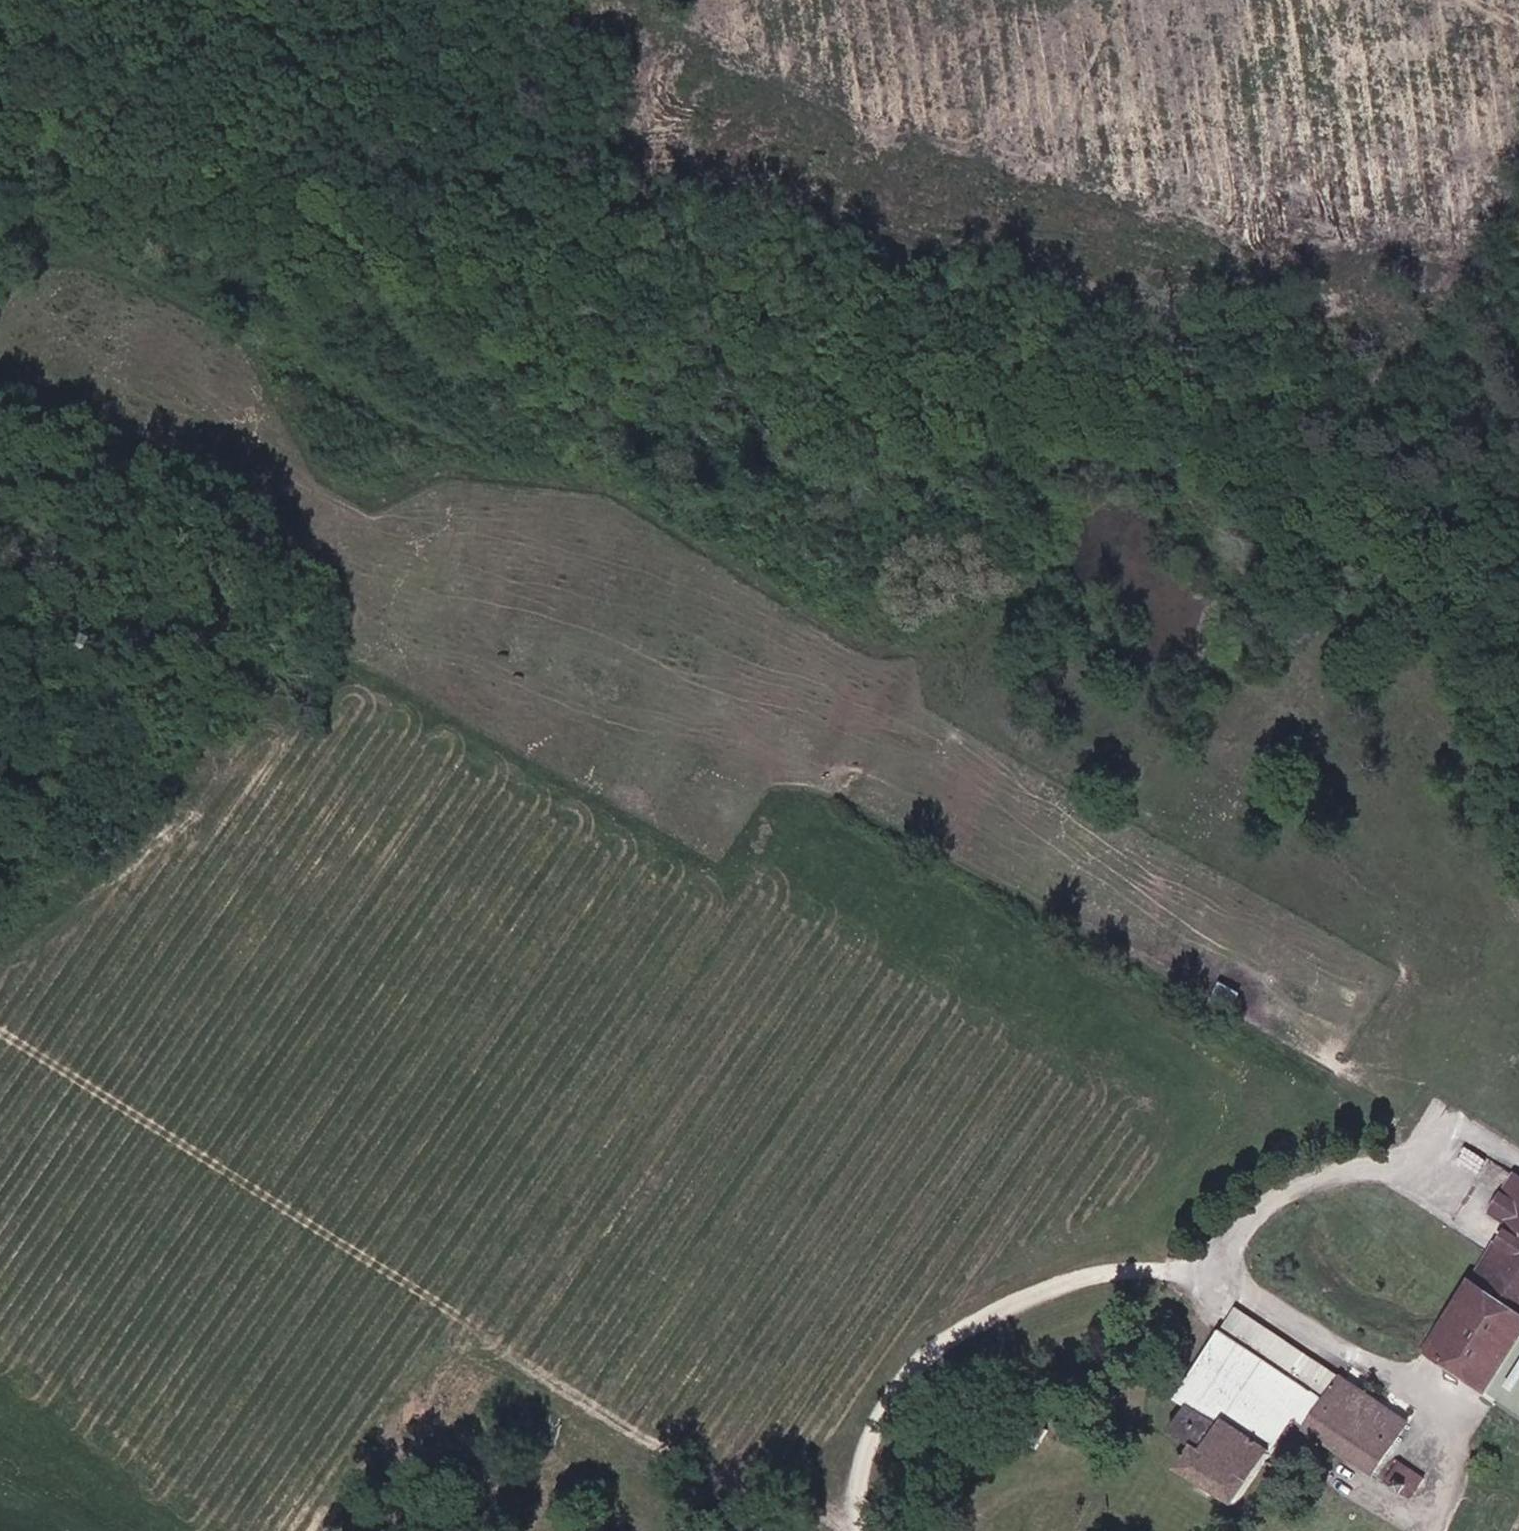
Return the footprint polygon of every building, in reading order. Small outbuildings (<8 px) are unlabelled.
[(1430,1360),(1487,1400),(1518,1422),(1518,1184),(1513,1180),(1491,1218),(1513,1232),(1430,1360)] [(1224,1341),(1254,1360),(1267,1341),(1237,1322),(1224,1341)] [(1417,1434),(1345,1392),(1267,1341),(1254,1360),(1224,1341),(1182,1402),(1227,1431),(1223,1438),(1190,1418),(1174,1443),(1196,1458),(1184,1480),(1243,1515),(1300,1431),(1381,1483),(1417,1434)] [(1227,1431),(1182,1402),(1177,1409),(1190,1418),(1223,1438),(1227,1431)] [(1035,1451),(1046,1434),(1024,1420),(1015,1438),(1035,1451)] [(1427,1487),(1407,1474),(1394,1492),(1416,1506),(1427,1487)]
